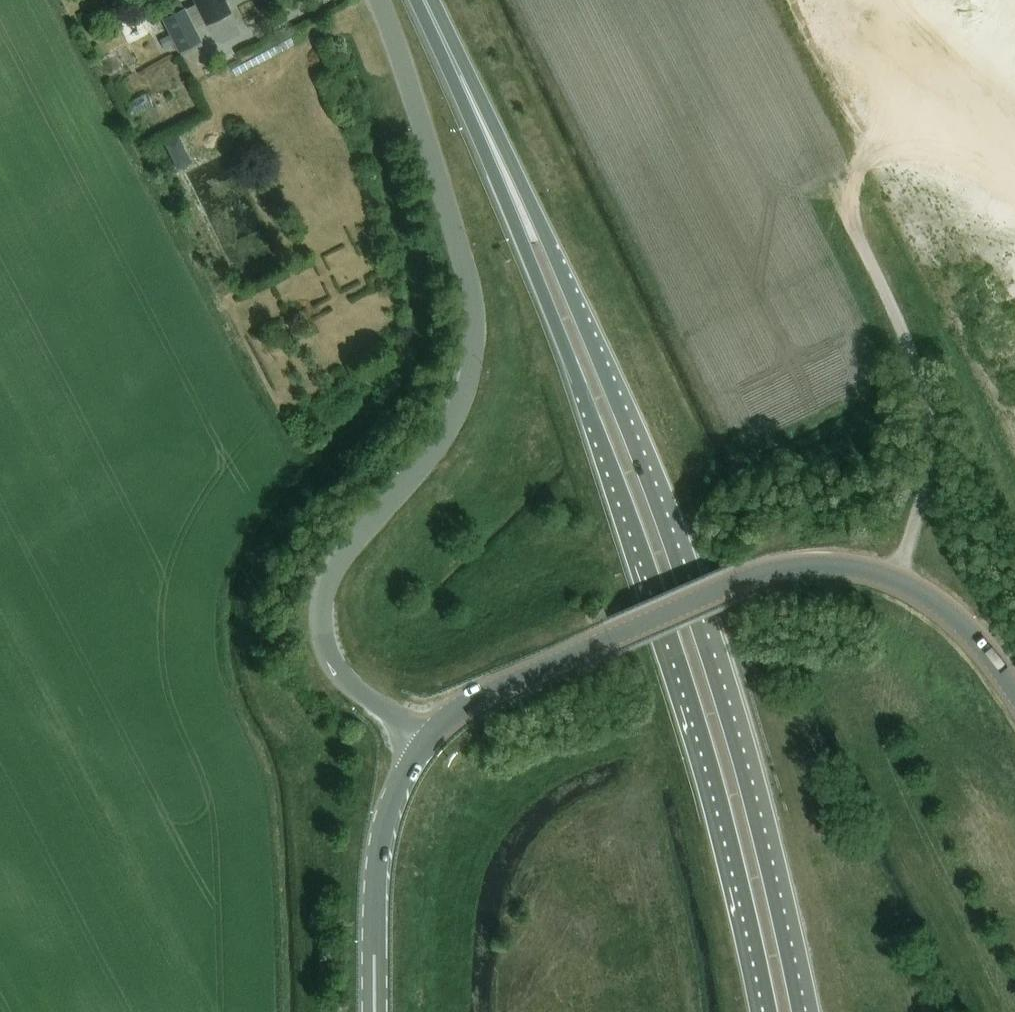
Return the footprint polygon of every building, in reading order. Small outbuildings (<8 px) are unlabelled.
[(195,5),(204,23),(206,27),(232,14),(225,0),(193,0),(195,5)] [(194,28),(185,10),(184,8),(161,19),(178,54),(201,42),(194,28)] [(178,167),(191,161),(179,135),(166,142),(178,167)]
